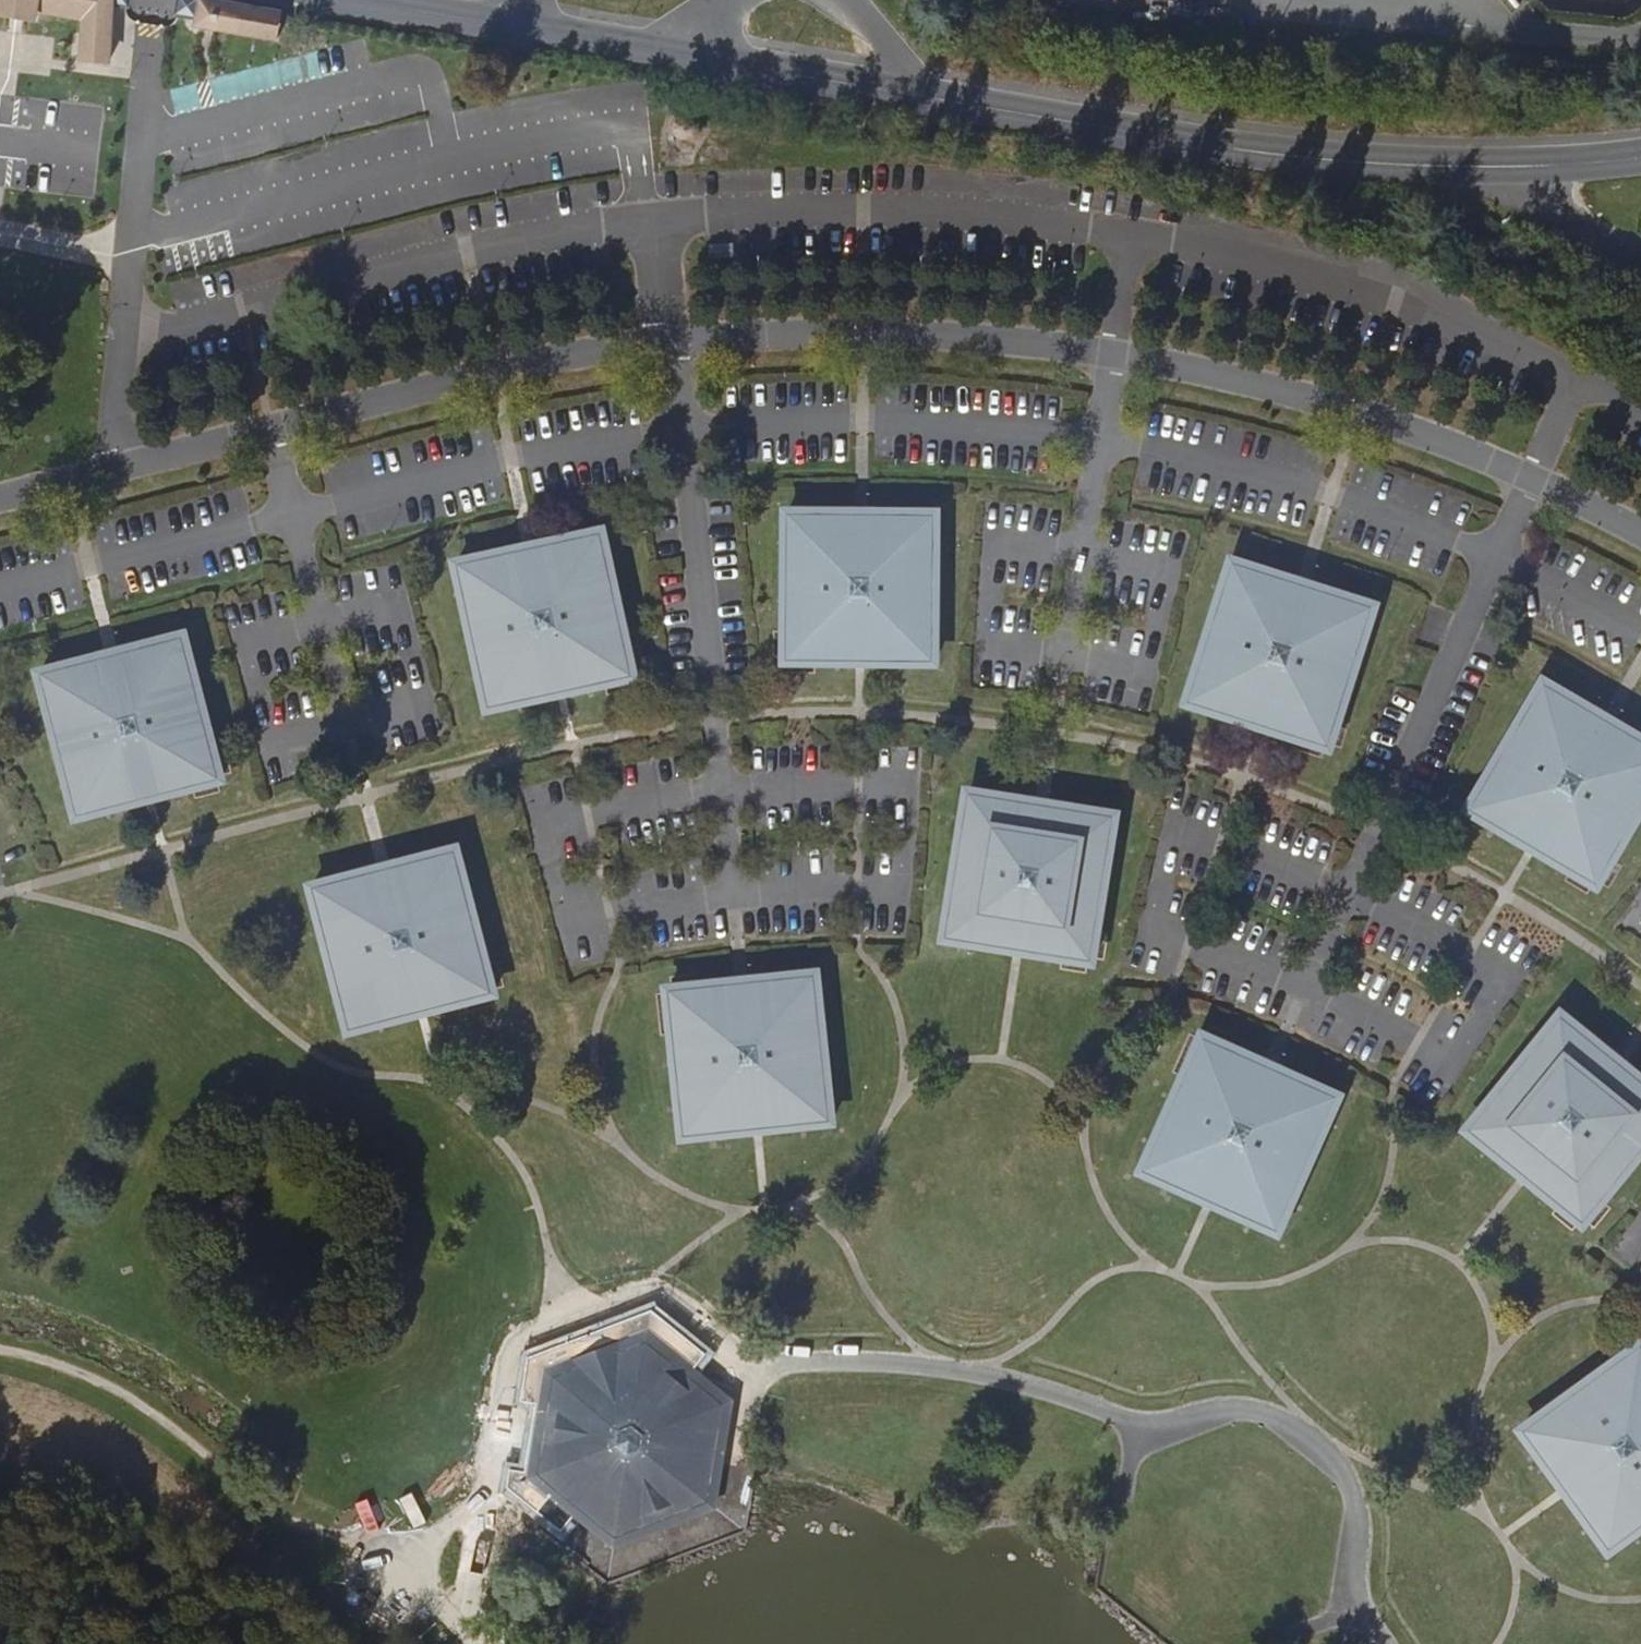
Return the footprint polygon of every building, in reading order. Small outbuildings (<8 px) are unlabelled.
[(35,19),(37,10),(85,18),(82,60),(109,62),(112,4),(128,7),(129,0),(0,0),(0,14),(35,19)] [(881,477),(804,476),(804,627),(879,627),(956,627),(956,477),(881,477)] [(617,494),(544,510),(471,526),(503,674),(576,658),(650,642),(617,494)] [(1256,526),(1211,669),(1279,691),(1356,716),(1402,571),(1325,548),(1256,526)] [(148,799),(220,780),(212,751),(194,679),(183,635),(155,642),(141,646),(126,650),(112,653),(97,657),(83,660),(68,664),(39,671),(47,700),(50,714),(54,729),(58,743),(61,758),(65,773),(76,817),(130,803),(148,799)] [(1491,773),(1556,811),(1622,850),(1640,817),(1640,687),(1634,682),(1568,643),(1491,773)] [(1061,769),(987,758),(963,908),(1038,920),(1112,932),(1137,781),(1061,769)] [(435,982),(508,963),(471,814),(398,834),(324,854),(361,1001),(435,982)] [(852,1093),(835,941),(759,949),(682,957),(699,1108),(775,1100),(852,1093)] [(1495,1102),(1554,1149),(1613,1196),(1640,1160),(1640,1028),(1588,986),(1495,1102)] [(1293,1037),(1225,1007),(1165,1142),(1232,1173),(1299,1205),(1363,1067),(1293,1037)] [(739,1378),(662,1315),(615,1333),(567,1351),(552,1449),(630,1513),(676,1495),(722,1478),(739,1378)] [(1547,1406),(1593,1467),(1638,1528),(1640,1526),(1640,1338),(1547,1406)]
